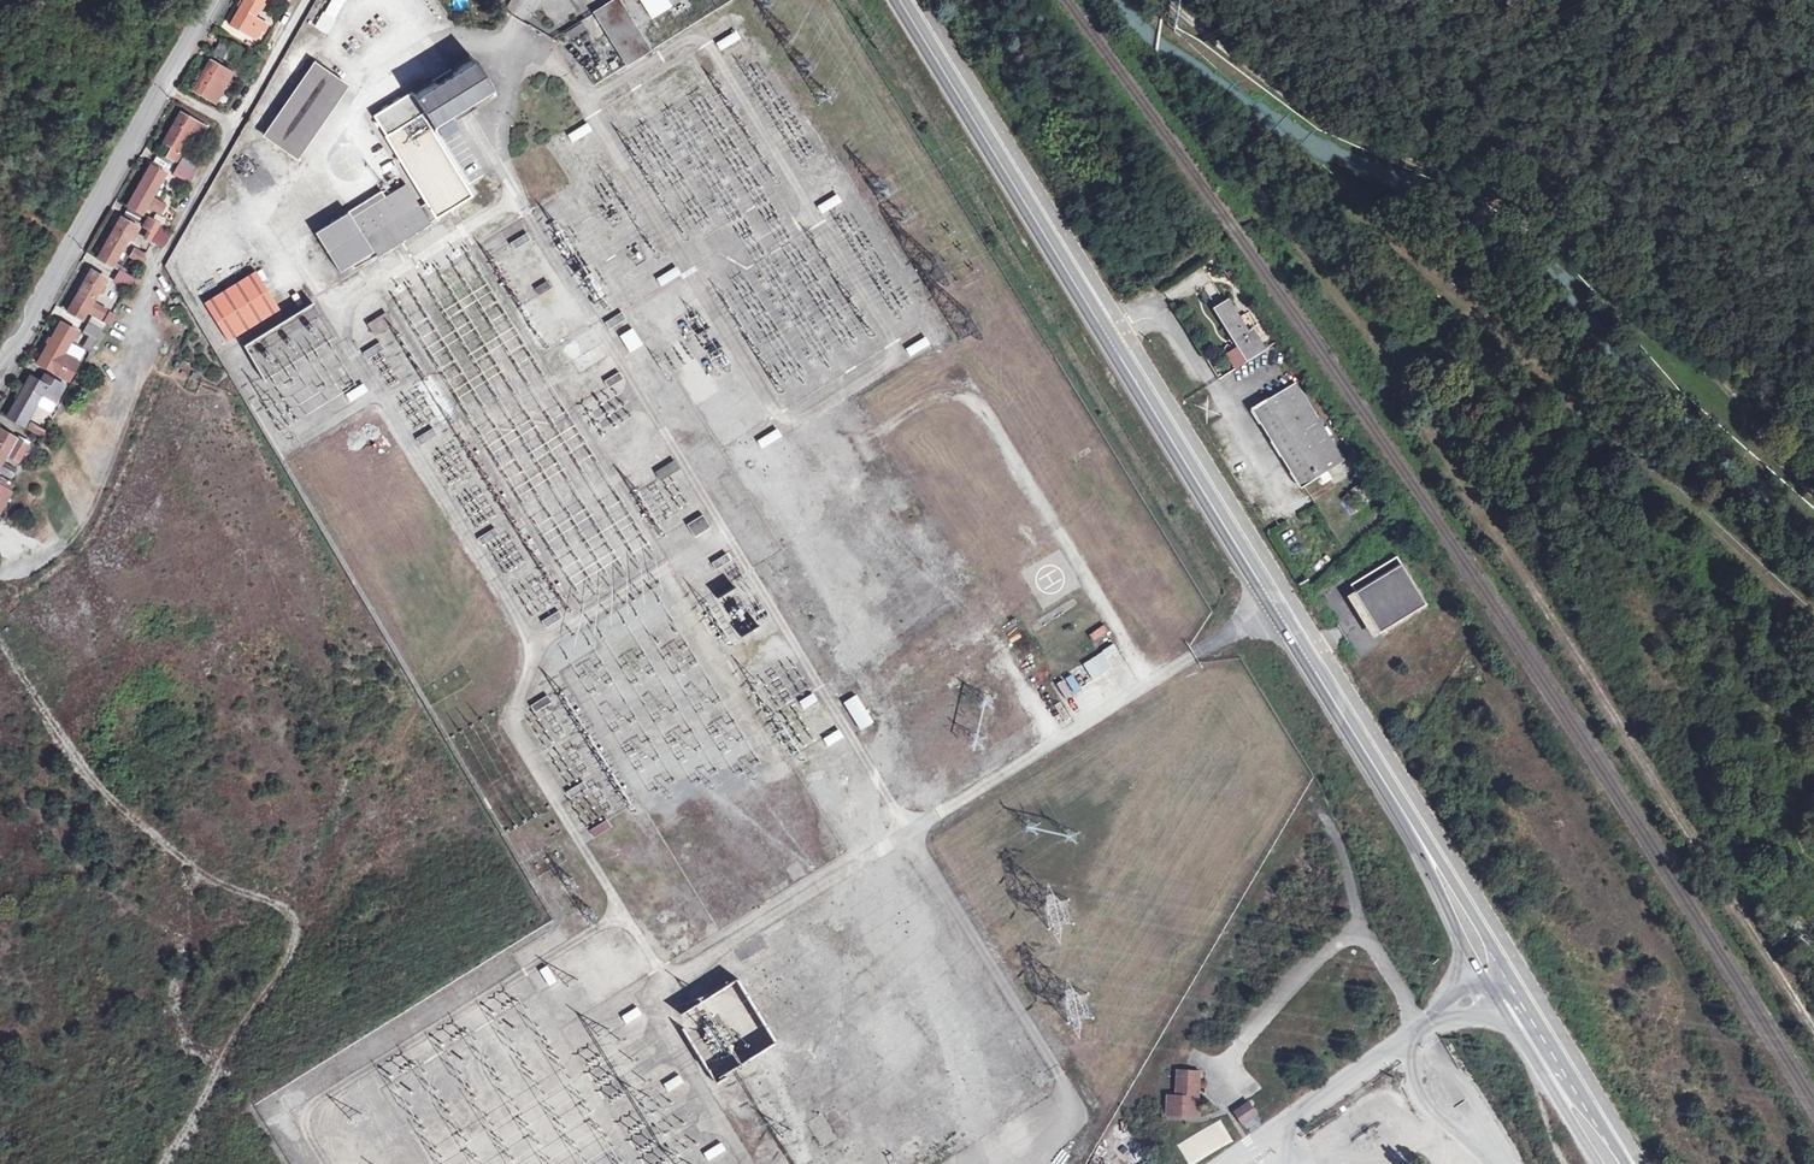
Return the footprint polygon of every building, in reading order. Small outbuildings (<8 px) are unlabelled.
[(261,30),(265,22),(253,15),(262,0),(239,0),(238,1),(225,25),(248,37),(254,26),(261,30)] [(345,0),(329,0),(313,27),(325,34),(345,0)] [(618,0),(617,0),(592,16),(623,65),(649,49),(618,0)] [(663,10),(679,0),(657,0),(663,10)] [(569,38),(586,30),(582,21),(566,29),(569,38)] [(738,40),(733,32),(714,45),(719,52),(738,40)] [(233,42),(220,35),(213,47),(226,55),(233,42)] [(428,222),(440,214),(441,216),(470,197),(457,178),(453,181),(426,136),(424,137),(420,131),(427,126),(426,124),(486,84),(469,59),(375,120),(388,140),(391,138),(434,204),(422,212),(408,189),(387,202),(383,196),(318,238),(343,277),(376,257),(377,258),(429,224),(428,222)] [(230,74),(225,71),(205,60),(188,90),(212,104),(230,74)] [(230,63),(225,71),(230,74),(241,80),(246,71),(230,63)] [(312,67),(264,138),(295,158),(343,87),(312,67)] [(167,156),(193,172),(199,161),(182,150),(191,135),(200,139),(206,128),(181,112),(162,143),(171,148),(167,156)] [(589,132),(584,124),(565,136),(570,144),(589,132)] [(153,164),(129,206),(146,216),(151,208),(166,216),(172,206),(156,198),(170,173),(153,164)] [(192,174),(189,172),(176,166),(172,173),(187,181),(192,174)] [(839,203),(834,196),(815,208),(820,215),(839,203)] [(132,235),(135,236),(141,227),(123,217),(99,258),(114,266),(131,237),(132,235)] [(153,232),(148,240),(155,245),(165,226),(162,224),(151,219),(146,228),(153,232)] [(531,242),(527,235),(510,246),(515,252),(531,242)] [(137,249),(133,255),(143,262),(147,255),(137,249)] [(110,309),(98,301),(106,286),(108,288),(110,284),(107,283),(111,277),(93,267),(69,309),(87,318),(93,309),(106,316),(110,309)] [(673,268),(656,279),(661,287),(678,276),(673,268)] [(135,278),(131,276),(120,270),(115,279),(130,287),(135,278)] [(280,310),(256,271),(205,303),(229,342),(280,310)] [(552,288),(548,282),(536,290),(540,296),(552,288)] [(1245,319),(1236,305),(1226,289),(1214,296),(1246,348),(1261,337),(1252,322),(1249,317),(1245,319)] [(1249,317),(1252,322),(1255,320),(1243,300),(1236,305),(1245,319),(1249,317)] [(394,324),(386,310),(367,322),(375,335),(394,324)] [(624,320),(620,313),(603,323),(608,330),(624,320)] [(95,315),(92,321),(107,329),(110,323),(95,315)] [(95,349),(106,330),(107,329),(92,321),(87,329),(94,333),(87,345),(95,349)] [(69,381),(78,365),(64,357),(70,346),(78,332),(61,323),(37,365),(55,374),(69,381)] [(641,345),(631,329),(617,338),(628,354),(641,345)] [(106,330),(95,349),(94,352),(97,354),(109,332),(106,330)] [(929,346),(924,338),(903,350),(908,359),(929,346)] [(384,348),(379,341),(362,351),(367,358),(384,348)] [(64,357),(78,365),(84,354),(70,346),(64,357)] [(1340,447),(1293,371),(1252,396),(1299,472),(1340,447)] [(619,373),(605,382),(609,388),(623,380),(619,373)] [(19,399),(8,417),(26,428),(40,403),(53,409),(66,385),(46,375),(42,382),(32,376),(22,393),(19,392),(16,397),(19,399)] [(368,391),(363,383),(345,393),(350,401),(368,391)] [(31,423),(28,429),(41,437),(45,431),(31,423)] [(16,479),(22,468),(9,460),(12,455),(20,460),(31,441),(6,426),(0,436),(0,468),(1,466),(5,469),(3,472),(16,479)] [(439,436),(434,429),(417,439),(422,446),(439,436)] [(782,438),(777,430),(757,442),(762,451),(782,438)] [(680,471),(675,462),(655,474),(661,483),(680,471)] [(1,487),(0,489),(0,497),(10,502),(14,494),(1,487)] [(1341,500),(1350,516),(1361,510),(1352,494),(1341,500)] [(711,530),(703,517),(688,526),(696,539),(711,530)] [(501,537),(496,530),(479,540),(483,548),(501,537)] [(731,562),(727,555),(713,564),(717,570),(731,562)] [(1397,558),(1351,586),(1381,634),(1427,606),(1397,558)] [(722,602),(740,593),(736,584),(717,594),(722,602)] [(1356,594),(1349,598),(1374,638),(1381,634),(1356,594)] [(1344,605),(1348,613),(1354,609),(1350,601),(1344,605)] [(564,619),(560,612),(542,622),(546,629),(564,619)] [(1350,614),(1339,621),(1350,638),(1361,631),(1350,614)] [(1065,678),(1073,694),(1089,685),(1096,699),(1105,694),(1090,666),(1065,678)] [(1064,702),(1073,697),(1065,681),(1055,685),(1064,702)] [(815,701),(809,693),(797,701),(803,709),(815,701)] [(547,694),(530,703),(534,711),(551,702),(547,694)] [(874,725),(857,697),(844,705),(861,732),(874,725)] [(837,731),(821,740),(825,748),(841,739),(837,731)] [(588,788),(583,781),(566,791),(570,798),(588,788)] [(609,828),(605,820),(588,830),(592,838),(609,828)] [(793,883),(807,876),(798,859),(784,866),(793,883)] [(788,879),(772,886),(774,893),(791,887),(788,879)] [(548,965),(541,969),(552,986),(558,982),(548,965)] [(537,971),(528,976),(539,994),(547,989),(537,971)] [(740,978),(681,1011),(718,1077),(777,1044),(740,978)] [(619,1017),(624,1025),(643,1015),(638,1006),(619,1017)] [(1170,1095),(1168,1119),(1198,1121),(1201,1074),(1179,1073),(1178,1095),(1170,1095)] [(677,1076),(662,1085),(667,1094),(682,1085),(677,1076)] [(1250,1105),(1237,1114),(1245,1126),(1258,1118),(1250,1105)] [(720,1144),(703,1154),(708,1163),(725,1153),(720,1144)]
